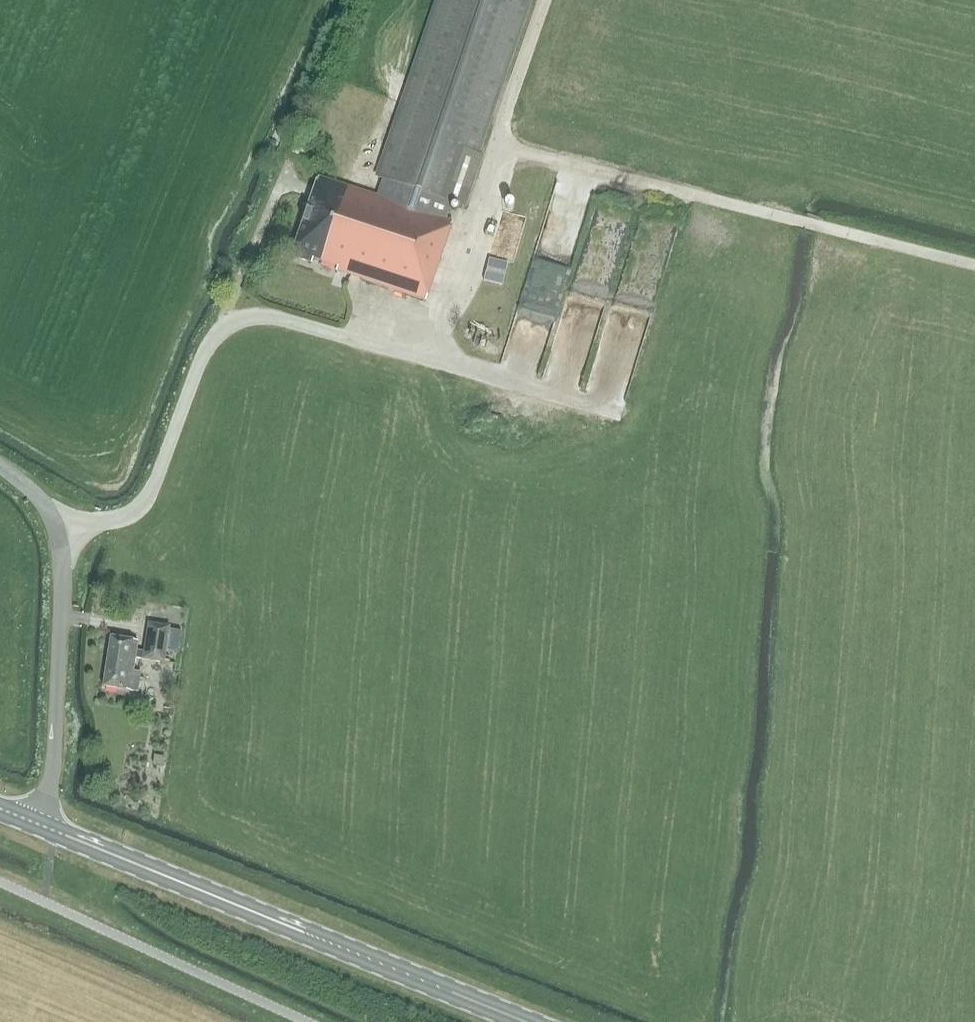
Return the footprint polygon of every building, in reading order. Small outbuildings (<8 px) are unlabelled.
[(527,4),(528,0),(439,0),(378,178),(382,180),(376,198),(318,177),(290,256),(311,263),(313,259),(337,267),(336,271),(425,300),(452,222),(445,219),(450,203),(458,206),(527,4)] [(489,280),(508,283),(512,260),(493,257),(489,280)] [(176,615),(187,617),(188,608),(177,606),(176,615)] [(103,687),(130,691),(137,692),(140,672),(132,671),(134,658),(163,663),(165,652),(169,627),(148,624),(144,652),(136,650),(137,642),(110,638),(103,687)]
